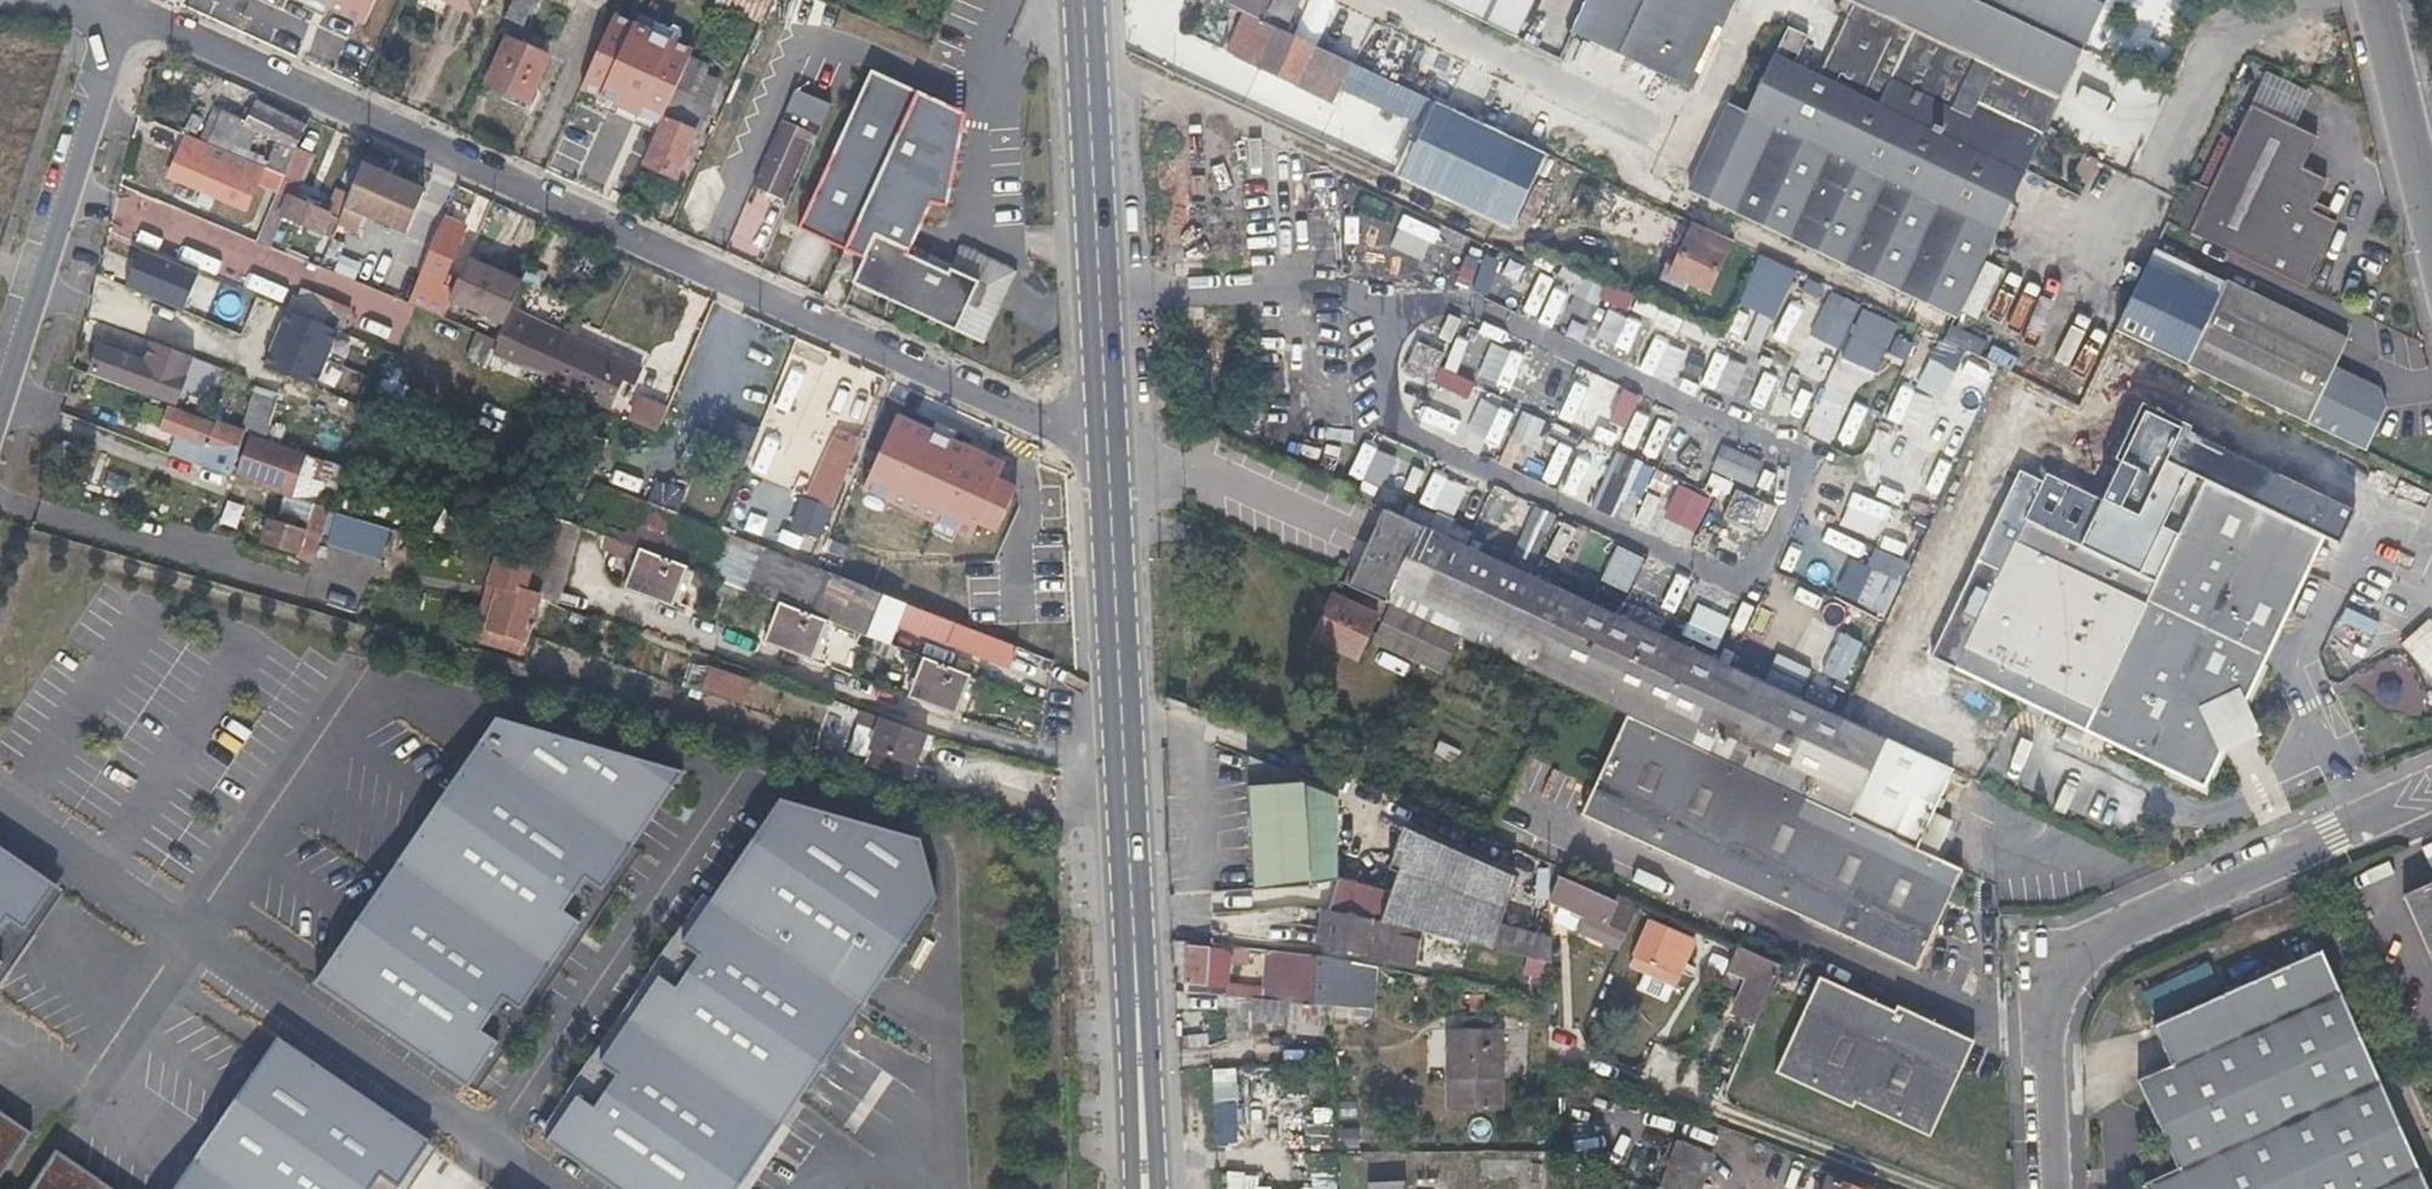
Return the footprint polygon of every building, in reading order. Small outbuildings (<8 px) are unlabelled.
[(480,0),(448,0),(474,12),(480,0)] [(534,0),(514,0),(507,15),(523,23),(534,0)] [(771,0),(728,0),(764,16),(771,0)] [(1246,15),(1258,20),(1264,6),(1267,0),(1221,0),(1220,3),(1246,15)] [(1291,19),(1300,0),(1275,0),(1270,9),(1264,6),(1258,20),(1284,33),(1291,19)] [(1309,14),(1316,17),(1326,0),(1306,0),(1301,11),(1309,14)] [(1512,37),(1530,0),(1434,0),(1512,37)] [(1654,69),(1664,74),(1693,87),(1734,0),(1590,0),(1575,33),(1654,69)] [(1836,16),(1846,20),(1819,78),(1795,67),(1808,38),(1788,29),(1746,117),(1707,202),(1956,319),(2104,0),(1843,0),(1836,16)] [(1258,20),(1246,15),(1228,52),(1334,103),(1340,90),(1402,119),(1414,93),(1284,33),(1258,20)] [(528,103),(550,55),(510,37),(489,84),(528,103)] [(677,176),(709,101),(695,94),(707,65),(688,55),(661,117),(665,119),(645,161),(677,176)] [(971,109),(875,67),(807,230),(866,256),(876,238),(912,255),(933,200),(952,205),(971,109)] [(1402,119),(1424,129),(1436,103),(1414,93),(1402,119)] [(295,150),(306,125),(255,103),(246,124),(260,130),(279,139),(268,167),(285,173),(295,150)] [(1510,228),(1516,218),(1546,154),(1436,103),(1424,129),(1402,179),(1510,228)] [(1730,109),(1690,194),(1707,202),(1746,117),(1730,109)] [(248,160),(260,130),(246,124),(213,110),(200,141),(211,146),(248,160)] [(2308,219),(2316,203),(2323,187),(2300,176),(2314,146),(2247,114),(2208,195),(2188,236),(2186,240),(2302,295),(2333,231),(2308,219)] [(813,129),(783,116),(754,182),(784,195),(813,129)] [(206,159),(211,146),(200,141),(186,136),(181,150),(206,159)] [(278,191),(285,173),(268,167),(248,160),(211,146),(206,159),(181,150),(178,152),(170,174),(188,182),(219,195),(248,206),(257,183),(278,191)] [(304,181),(313,157),(295,150),(285,173),(304,181)] [(408,231),(423,191),(362,167),(350,198),(347,207),(408,231)] [(215,207),(219,195),(188,182),(183,195),(215,207)] [(2170,227),(2188,236),(2208,195),(2190,186),(2170,227)] [(272,246),(285,216),(281,215),(289,195),(278,191),(258,241),(272,246)] [(308,196),(305,202),(289,195),(281,215),(285,216),(335,237),(347,207),(350,198),(336,193),(329,213),(313,206),(316,199),(308,196)] [(457,290),(441,284),(465,223),(445,214),(409,304),(445,319),(453,298),(457,290)] [(1404,214),(1389,248),(1425,264),(1440,230),(1404,214)] [(991,344),(1021,275),(966,248),(954,275),(912,255),(876,238),(866,256),(864,261),(855,282),(991,344)] [(1724,255),(1706,247),(1689,239),(1673,275),(1708,291),(1724,255)] [(201,270),(141,243),(124,281),(184,308),(201,270)] [(1494,293),(1501,254),(1467,247),(1459,286),(1494,293)] [(855,282),(864,261),(843,250),(834,271),(855,282)] [(512,315),(525,282),(469,258),(457,290),(453,298),(509,323),(512,315)] [(1980,319),(2004,268),(1990,261),(1965,312),(1980,319)] [(244,269),(238,282),(275,301),(282,288),(244,269)] [(1539,271),(1524,313),(1632,352),(1648,306),(1560,275),(1559,278),(1539,271)] [(1879,368),(1900,319),(1796,276),(1771,335),(1800,347),(1804,337),(1879,368)] [(2372,408),(2374,401),(2377,395),(2377,394),(2333,372),(2344,345),(2225,288),(2185,371),(2366,457),(2385,414),(2372,408)] [(343,332),(288,309),(266,362),(320,385),(343,332)] [(1746,348),(1762,353),(1773,316),(1757,311),(1746,348)] [(547,378),(566,339),(512,315),(509,323),(496,356),(547,378)] [(1406,424),(1634,518),(1656,464),(1695,480),(1711,442),(1598,395),(1585,427),(1557,415),(1567,392),(1564,391),(1573,369),(1449,317),(1437,347),(1418,339),(1404,373),(1424,381),(1406,424)] [(1666,378),(1674,339),(1650,334),(1642,373),(1666,378)] [(1919,379),(1945,392),(1966,351),(1940,338),(1919,379)] [(643,372),(566,339),(547,378),(579,392),(583,381),(621,396),(628,381),(638,384),(643,372)] [(144,340),(141,346),(137,358),(94,343),(83,372),(136,392),(137,389),(170,401),(186,356),(144,340)] [(1735,396),(1748,363),(1715,350),(1702,383),(1735,396)] [(2135,360),(2124,380),(2152,395),(2163,375),(2135,360)] [(1770,407),(1780,369),(1763,365),(1753,403),(1770,407)] [(1878,385),(1881,386),(1884,388),(1862,440),(1909,462),(1942,393),(1887,368),(1878,385)] [(2108,411),(2146,429),(2157,407),(2119,389),(2108,411)] [(755,463),(769,430),(757,425),(766,403),(738,391),(715,447),(755,463)] [(264,439),(276,403),(252,393),(239,430),(264,439)] [(2372,408),(2385,414),(2377,395),(2374,401),(2372,408)] [(297,452),(309,414),(278,402),(266,440),(295,450),(297,452)] [(217,474),(233,427),(220,423),(218,427),(153,405),(145,429),(162,434),(156,451),(217,474)] [(835,424),(792,527),(821,539),(864,436),(835,424)] [(279,496),(280,494),(295,450),(266,440),(264,439),(239,430),(238,429),(223,471),(242,477),(241,481),(256,486),(279,496)] [(1704,490),(1678,479),(1666,506),(1707,523),(1727,476),(1753,488),(1765,461),(1724,444),(1704,490)] [(2313,492),(2217,446),(2201,479),(2297,525),(2313,492)] [(301,452),(291,499),(287,516),(294,518),(292,527),(317,535),(326,509),(338,466),(301,452)] [(1383,488),(1422,497),(1429,465),(1391,456),(1383,488)] [(1423,501),(1435,508),(1451,478),(1438,471),(1423,501)] [(1950,668),(2201,788),(2219,751),(2211,732),(2207,723),(2203,716),(2198,709),(2206,692),(2240,707),(2338,504),(2313,492),(2297,525),(2201,479),(2152,581),(2022,518),(1950,668)] [(880,592),(690,519),(593,480),(585,502),(584,508),(607,516),(602,534),(639,548),(687,566),(779,600),(828,620),(886,641),(894,624),(1007,668),(1015,646),(996,638),(949,620),(900,601),(898,606),(878,599),(880,592)] [(1760,531),(1769,501),(1733,490),(1724,520),(1760,531)] [(1840,493),(1831,527),(1881,540),(1890,505),(1840,493)] [(1542,564),(1551,511),(1528,507),(1519,560),(1542,564)] [(1388,510),(1370,549),(1402,564),(1420,525),(1388,510)] [(381,558),(390,527),(336,511),(326,543),(381,558)] [(552,601),(579,524),(548,513),(530,566),(521,590),(535,593),(534,595),(552,601)] [(292,527),(294,518),(287,516),(276,514),(274,525),(265,523),(261,542),(298,553),(297,559),(311,562),(317,535),(292,527)] [(1550,558),(1564,562),(1575,527),(1561,523),(1550,558)] [(1630,717),(1607,767),(1585,817),(1915,970),(1959,872),(1915,851),(1951,771),(1420,525),(1402,564),(1370,549),(1353,588),(1630,717)] [(1617,544),(1602,580),(1629,592),(1644,556),(1617,544)] [(672,606),(687,566),(639,548),(625,587),(672,606)] [(522,651),(534,595),(535,593),(521,590),(530,566),(495,557),(478,626),(486,640),(522,651)] [(1331,595),(1321,617),(1311,638),(1354,658),(1375,616),(1331,595)] [(811,661),(828,620),(779,600),(764,642),(811,661)] [(955,714),(969,674),(922,656),(907,697),(955,714)] [(710,664),(701,691),(746,706),(754,679),(710,664)] [(2258,735),(2240,707),(2206,692),(2198,709),(2203,716),(2207,723),(2211,732),(2219,751),(2258,735)] [(849,751),(865,757),(863,763),(909,779),(926,733),(862,710),(858,725),(849,751)] [(467,1087),(468,1085),(477,1090),(640,852),(631,846),(683,772),(496,717),(314,982),(467,1087)] [(838,764),(843,748),(817,741),(812,757),(838,764)] [(1338,798),(1319,792),(1300,785),(1300,777),(1247,755),(1250,783),(1247,783),(1255,888),(1308,885),(1307,876),(1337,876),(1335,817),(1338,798)] [(788,1129),(780,1124),(936,899),(920,839),(780,799),(711,898),(703,893),(538,1134),(547,1139),(546,1141),(617,1188),(748,1188),(788,1129)] [(1513,878),(1457,852),(1400,827),(1386,869),(1395,872),(1388,892),(1338,877),(1330,906),(1549,964),(1548,940),(1498,924),(1513,878)] [(63,892),(0,848),(0,984),(63,892)] [(1615,902),(1588,890),(1561,879),(1551,902),(1606,925),(1615,902)] [(2403,895),(2431,961),(2431,882),(2403,895)] [(1373,936),(1380,938),(1388,939),(1391,923),(1329,909),(1321,942),(1369,952),(1373,936)] [(1630,966),(1652,975),(1674,984),(1693,940),(1650,922),(1630,966)] [(1213,981),(1212,964),(1212,947),(1191,946),(1192,980),(1213,981)] [(1736,948),(1732,958),(1728,968),(1750,977),(1734,1016),(1755,1025),(1779,967),(1736,948)] [(2322,952),(2152,1025),(2169,1065),(2136,1081),(2175,1168),(2144,1183),(2146,1188),(2427,1188),(2322,952)] [(1327,998),(1309,997),(1312,1030),(1325,1031),(1328,1007),(1348,1006),(1348,959),(1327,954),(1327,998)] [(1286,959),(1285,973),(1283,987),(1308,989),(1311,962),(1286,959)] [(1817,983),(1968,1049),(1971,1042),(1898,1007),(1894,1015),(1818,981),(1817,983)] [(1813,991),(1965,1056),(1968,1049),(1817,983),(1813,991)] [(1941,1107),(1965,1056),(1813,991),(1791,1040),(1816,1051),(1941,1107)] [(1255,993),(1232,992),(1230,1014),(1229,1035),(1253,1037),(1254,1020),(1255,993)] [(1312,1030),(1309,997),(1255,993),(1254,1020),(1291,1022),(1290,1029),(1312,1030)] [(1485,993),(1473,994),(1473,1010),(1485,1009),(1485,993)] [(1495,1019),(1465,1019),(1465,1028),(1495,1028),(1495,1019)] [(1501,1106),(1501,1054),(1501,1028),(1495,1028),(1465,1028),(1449,1028),(1450,1106),(1501,1106)] [(429,1141),(277,1037),(173,1188),(395,1188),(429,1141)] [(1802,1084),(1816,1051),(1791,1040),(1775,1073),(1802,1084)] [(1941,1107),(1816,1051),(1802,1084),(1775,1073),(1775,1074),(1852,1109),(1854,1105),(1927,1138),(1941,1107)] [(1215,1143),(1239,1143),(1238,1068),(1214,1068),(1215,1143)] [(30,1132),(0,1112),(0,1175),(30,1132)] [(1679,1188),(1681,1188),(1698,1188),(1708,1158),(1675,1146),(1663,1183),(1679,1188)] [(27,1188),(114,1188),(55,1149),(27,1188)] [(1227,1188),(1341,1188),(1341,1184),(1267,1185),(1267,1172),(1226,1172),(1227,1188)] [(1830,1177),(1826,1188),(1861,1188),(1830,1177)]
